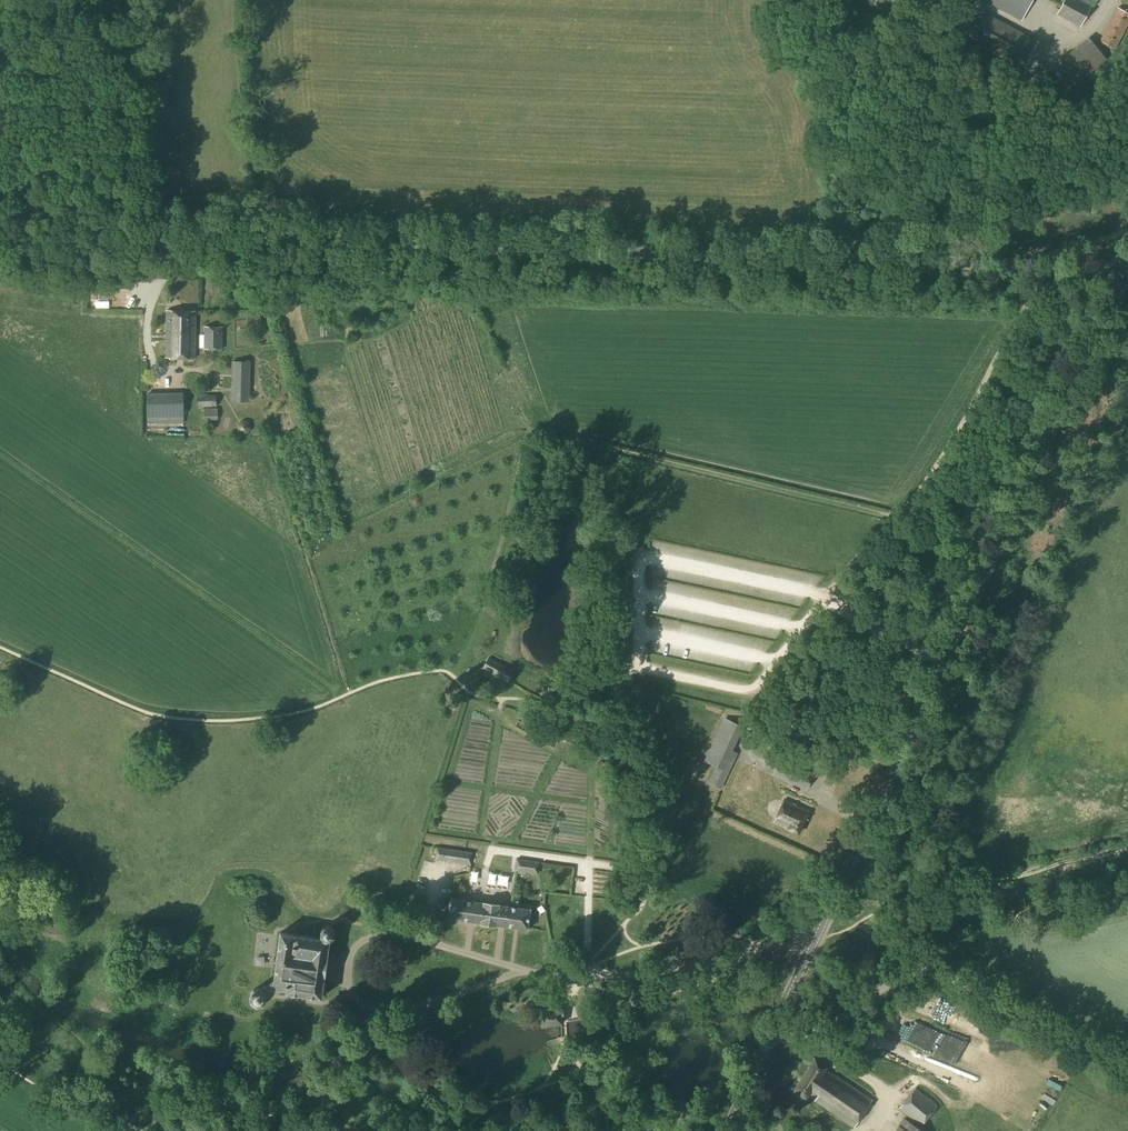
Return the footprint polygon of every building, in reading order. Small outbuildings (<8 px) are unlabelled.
[(1022,20),(1033,0),(985,0),(1022,20)] [(1091,5),(1081,0),(1064,0),(1056,14),(1080,27),(1091,5)] [(1127,29),(1127,13),(1117,8),(1099,41),(1117,50),(1127,29)] [(1020,69),(1035,40),(983,12),(967,40),(1020,69)] [(1081,79),(1106,60),(1088,37),(1063,58),(1064,59),(1056,65),(1073,86),(1081,79)] [(1043,64),(1049,57),(1043,52),(1038,59),(1043,64)] [(166,334),(196,335),(196,311),(166,311),(166,334)] [(248,327),(261,325),(260,314),(247,316),(248,327)] [(222,349),(223,326),(204,326),(203,349),(222,349)] [(195,358),(196,335),(166,334),(165,358),(195,358)] [(249,402),(250,361),(231,361),(231,401),(249,402)] [(197,407),(216,406),(216,395),(197,395),(197,407)] [(162,397),(146,397),(146,414),(163,414),(162,397)] [(203,420),(217,420),(217,408),(203,408),(203,420)] [(508,682),(514,671),(488,657),(483,668),(508,682)] [(563,699),(563,690),(557,689),(558,685),(547,684),(547,703),(556,703),(556,699),(563,699)] [(721,787),(736,754),(731,751),(742,727),(724,719),(705,761),(717,766),(709,782),(721,787)] [(566,729),(561,738),(569,743),(574,733),(566,729)] [(806,790),(813,774),(779,759),(771,775),(806,790)] [(763,769),(764,763),(753,761),(752,768),(763,769)] [(798,834),(809,810),(784,799),(774,822),(788,828),(788,829),(798,834)] [(434,860),(471,865),(473,853),(436,847),(434,860)] [(492,861),(502,864),(504,857),(494,853),(492,861)] [(524,860),(516,858),(514,871),(522,872),(524,860)] [(532,861),(524,860),(522,872),(530,874),(532,861)] [(532,861),(530,874),(537,875),(539,862),(532,861)] [(494,885),(492,893),(500,895),(502,887),(494,885)] [(508,927),(511,906),(452,899),(449,919),(467,921),(474,922),(498,925),(504,926),(508,927)] [(511,906),(508,927),(514,927),(518,928),(527,929),(530,909),(511,906)] [(330,940),(334,936),(334,931),(331,927),(325,926),(321,930),(321,935),(323,938),(280,932),(274,979),(266,987),(264,985),(260,988),(254,989),(250,994),(251,1001),(256,1005),(263,1004),(267,999),(267,998),(279,988),(286,989),(286,992),(322,997),(329,940),(330,940)] [(645,998),(630,998),(631,1009),(646,1008),(645,998)] [(541,1026),(562,1024),(561,1007),(541,1009),(541,1026)] [(872,1100),(826,1069),(827,1066),(815,1058),(793,1090),(806,1099),(808,1096),(854,1127),(872,1100)] [(920,1126),(937,1106),(915,1088),(898,1108),(920,1126)] [(903,1117),(894,1130),(923,1130),(903,1117)]
